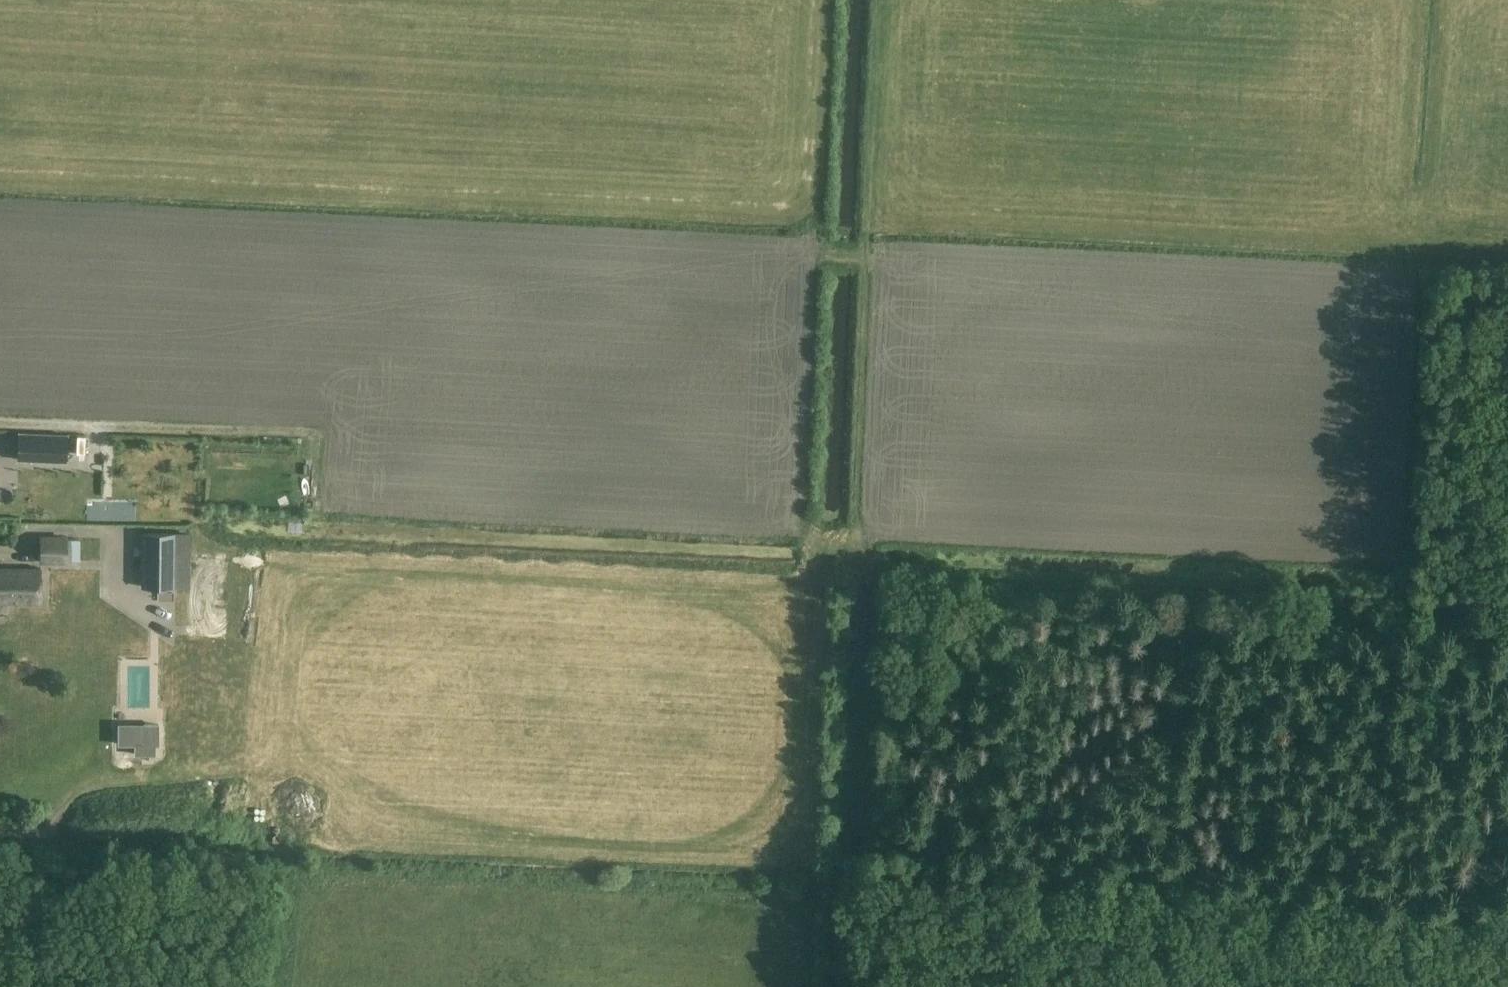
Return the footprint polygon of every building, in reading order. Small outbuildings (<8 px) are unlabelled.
[(728,328),(729,339),(748,337),(746,325),(728,328)] [(66,461),(67,435),(19,433),(18,460),(66,461)] [(143,532),(143,562),(143,586),(175,586),(175,533),(143,532)] [(41,537),(41,561),(67,561),(67,537),(41,537)] [(41,602),(41,569),(0,569),(0,602),(41,602)]
